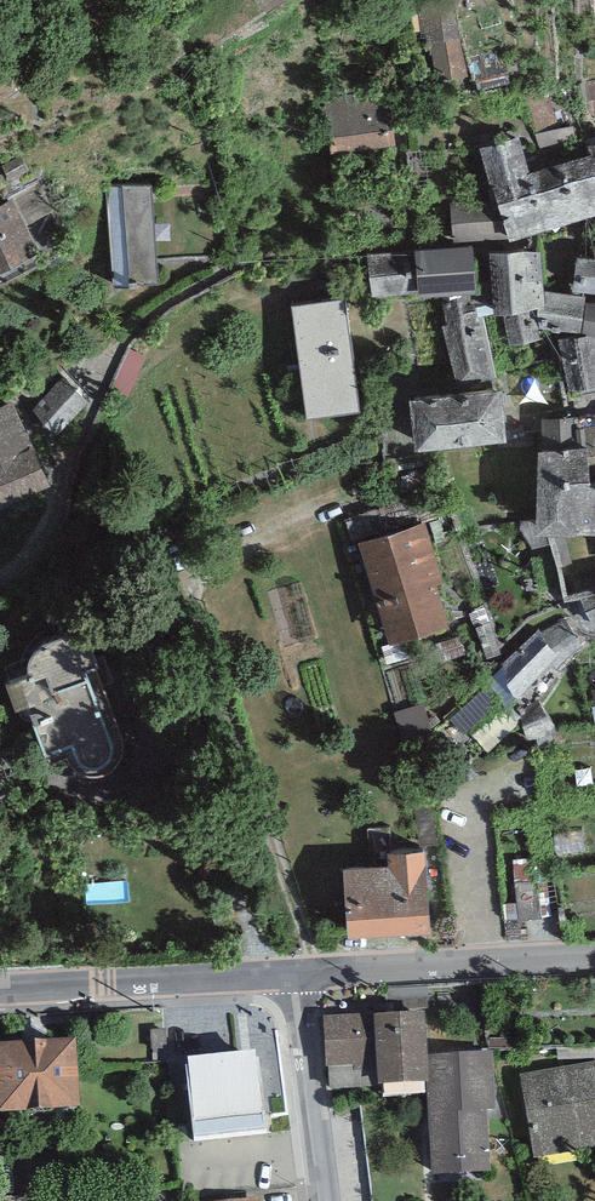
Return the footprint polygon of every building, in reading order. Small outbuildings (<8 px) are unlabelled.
[(266,14),(288,0),(256,0),(266,14)] [(434,82),(468,76),(459,39),(454,4),(417,11),(421,46),(429,44),(434,82)] [(352,95),(324,98),(330,155),(395,148),(390,100),(353,104),(352,95)] [(519,137),(479,149),(490,186),(530,174),(519,137)] [(530,174),(490,186),(495,201),(509,240),(511,243),(594,219),(594,197),(594,196),(594,145),(587,146),(591,156),(530,174)] [(106,188),(113,285),(157,282),(150,184),(106,188)] [(0,207),(0,274),(41,253),(14,200),(0,207)] [(495,201),(450,203),(452,241),(509,240),(495,201)] [(472,247),(414,252),(417,293),(418,297),(448,295),(470,293),(476,293),(472,247)] [(414,252),(367,255),(372,296),(417,293),(414,252)] [(540,252),(489,253),(493,316),(503,315),(537,310),(545,308),(545,292),(540,252)] [(576,258),(572,292),(594,294),(594,260),(576,258)] [(585,298),(545,292),(545,308),(537,310),(539,330),(581,334),(585,298)] [(471,302),(470,293),(448,295),(451,303),(443,306),(446,326),(442,327),(458,389),(497,379),(483,317),(478,318),(475,301),(471,302)] [(344,301),(293,307),(308,420),(358,413),(344,301)] [(587,303),(582,334),(590,336),(594,337),(594,305),(587,303)] [(537,310),(503,315),(510,347),(540,340),(539,330),(537,310)] [(558,340),(570,395),(594,390),(594,337),(590,336),(558,340)] [(133,345),(121,383),(138,388),(150,350),(133,345)] [(68,386),(62,379),(31,410),(57,435),(88,404),(68,386)] [(501,392),(409,402),(415,453),(507,443),(501,392)] [(0,408),(0,511),(50,488),(12,402),(0,408)] [(541,420),(542,452),(586,449),(588,467),(594,466),(594,416),(541,420)] [(594,537),(594,486),(590,486),(588,467),(586,449),(542,452),(537,452),(535,537),(594,537)] [(425,523),(358,543),(390,647),(449,629),(436,586),(444,584),(425,523)] [(577,595),(594,632),(594,631),(594,589),(577,595)] [(561,619),(543,634),(540,631),(492,674),(515,699),(553,665),(555,668),(583,644),(561,619)] [(29,678),(5,686),(16,714),(28,710),(45,759),(48,758),(51,766),(68,760),(72,766),(78,772),(86,776),(93,779),(98,778),(106,777),(112,774),(118,768),(123,760),(124,752),(124,746),(96,671),(100,669),(86,628),(73,634),(55,641),(43,647),(35,652),(30,659),(27,666),(27,674),(29,678)] [(540,701),(520,714),(526,742),(556,729),(540,701)] [(388,867),(343,870),(347,941),(430,935),(425,853),(387,856),(388,867)] [(425,1010),(322,1016),(326,1066),(329,1066),(353,1064),(353,1071),(378,1069),(379,1085),(426,1081),(429,1081),(428,1054),(425,1010)] [(0,1042),(0,1111),(79,1106),(75,1037),(0,1042)] [(188,1056),(188,1064),(186,1064),(194,1141),(265,1133),(255,1049),(188,1056)] [(496,1108),(492,1050),(428,1054),(429,1081),(426,1081),(432,1174),(490,1170),(486,1109),(496,1108)] [(519,1074),(534,1157),(594,1147),(594,1061),(519,1074)] [(353,1064),(329,1066),(330,1088),(379,1085),(378,1069),(353,1071),(353,1064)]
